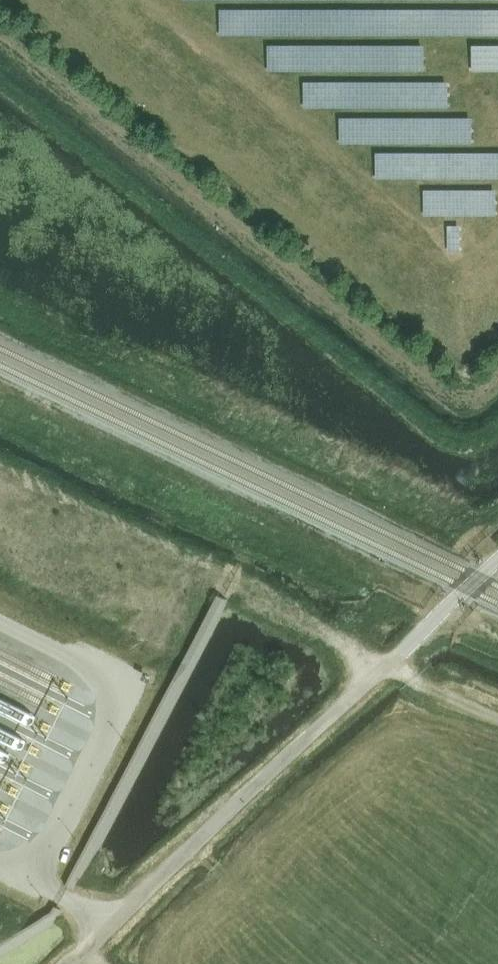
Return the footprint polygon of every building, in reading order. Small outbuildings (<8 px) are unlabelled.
[(226,31),(268,32),(268,0),(216,0),(226,0),(226,31)] [(274,67),(298,67),(298,43),(275,42),(274,67)] [(478,69),(497,69),(497,42),(479,42),(478,69)] [(331,88),(332,88),(332,79),(310,79),(310,103),(330,104),(331,88)] [(346,139),(367,140),(367,116),(346,115),(346,139)]
